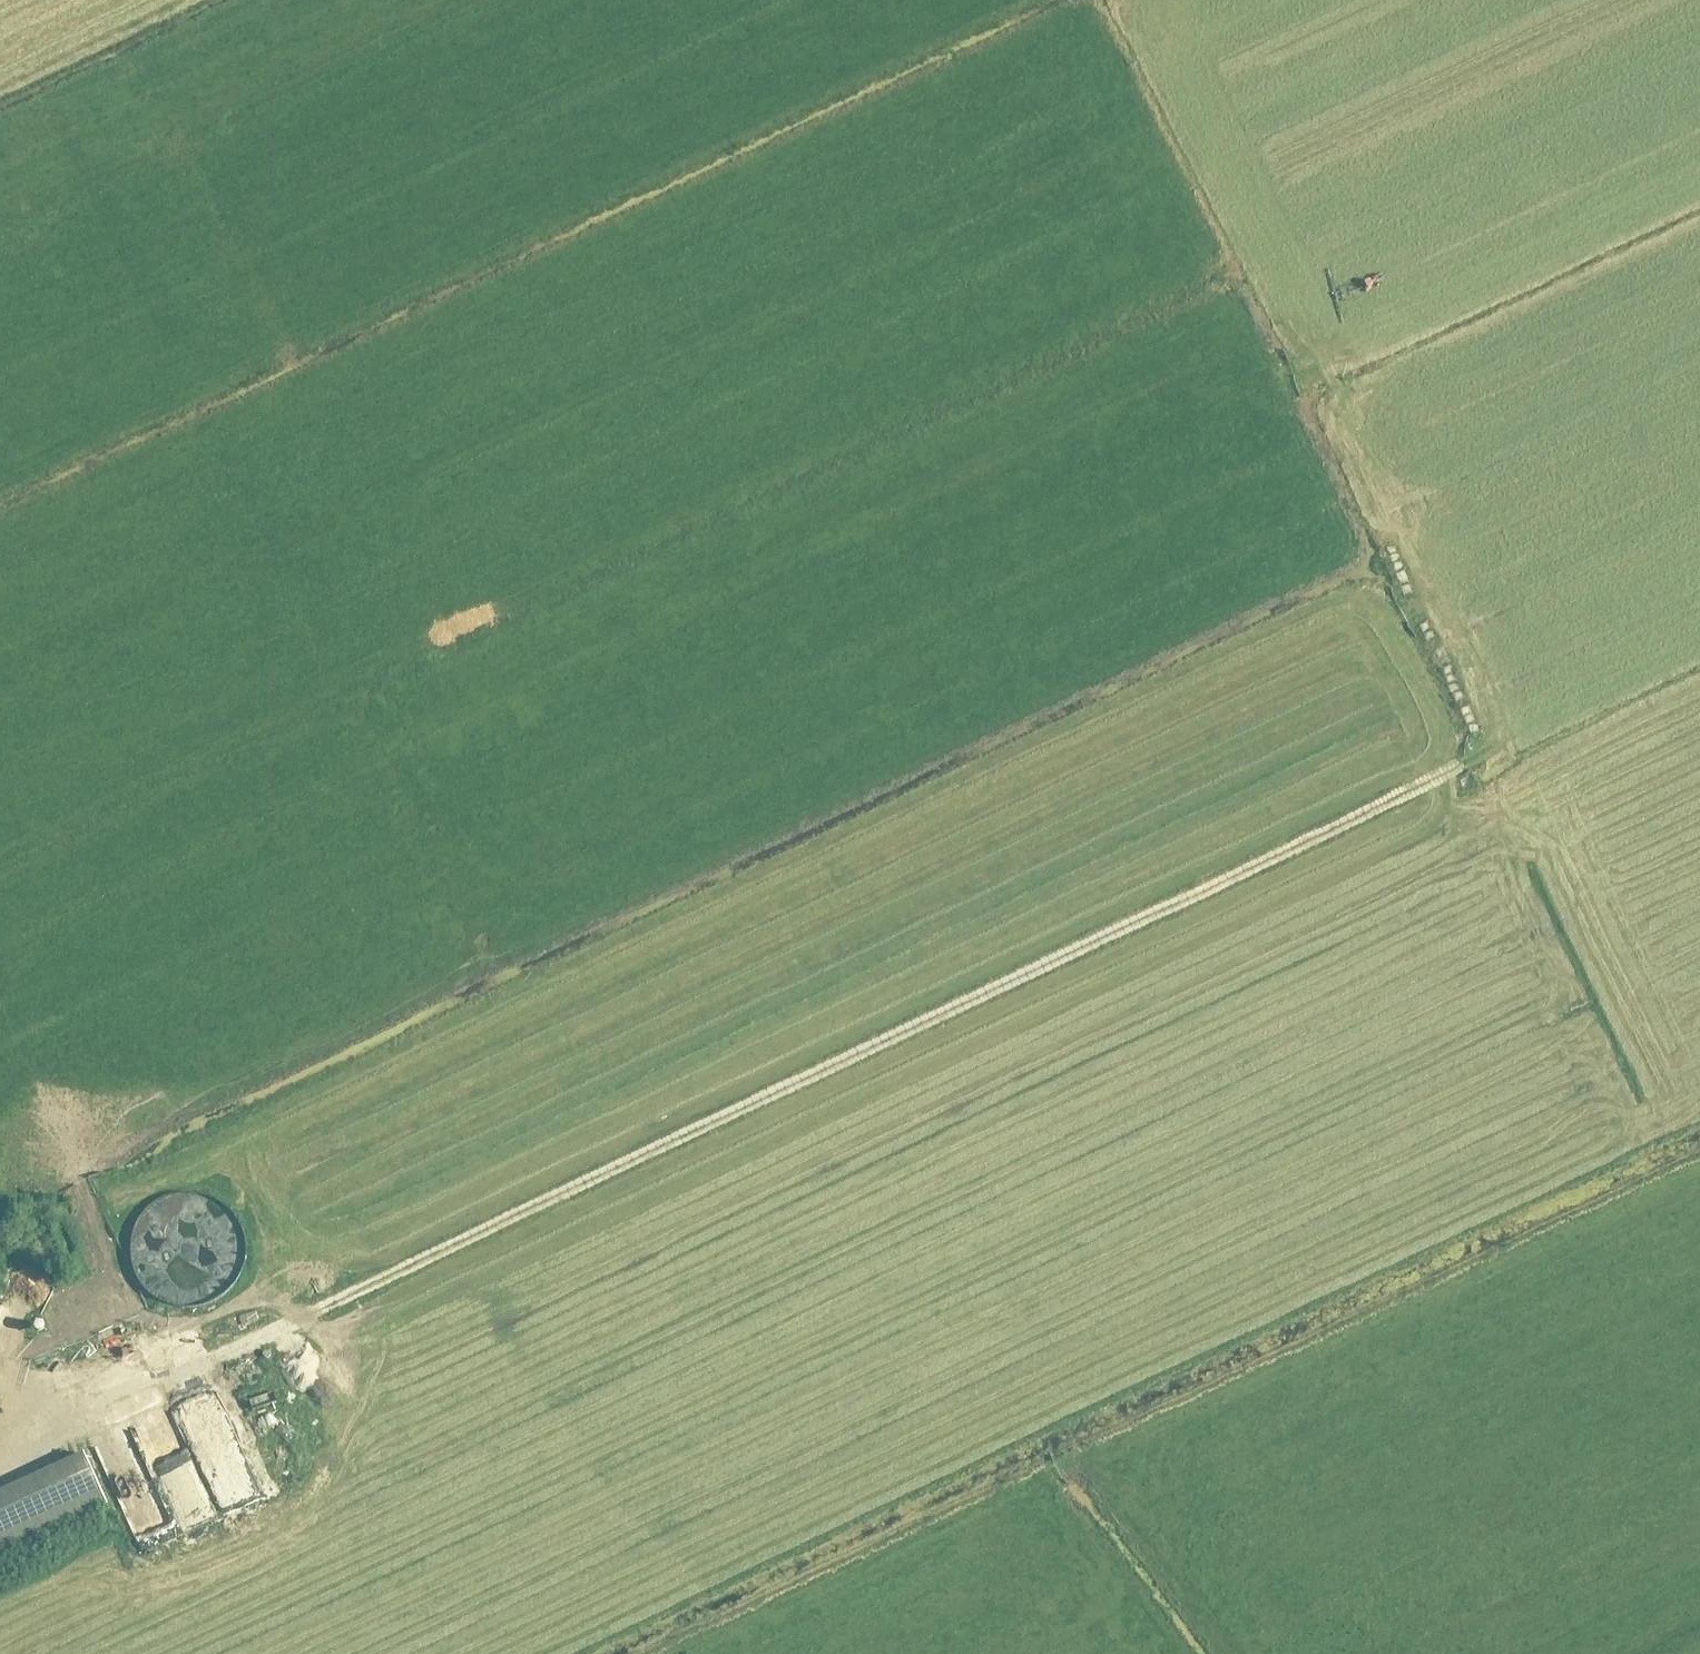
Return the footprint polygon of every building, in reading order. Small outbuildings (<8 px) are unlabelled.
[(203,1460),(211,1489),(245,1479),(236,1451),(203,1460)] [(0,1495),(0,1559),(113,1507),(89,1454),(0,1495)]
